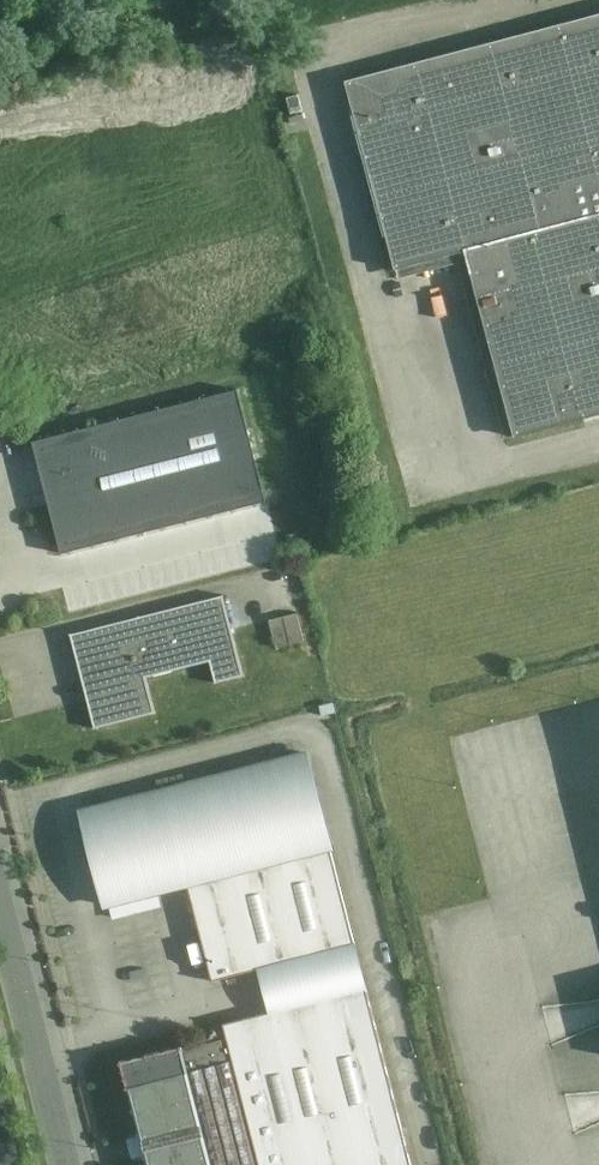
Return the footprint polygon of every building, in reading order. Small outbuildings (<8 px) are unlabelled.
[(457,248),(598,211),(598,12),(338,80),(388,266),(457,248)] [(457,248),(507,437),(598,413),(598,211),(457,248)] [(238,391),(38,440),(65,551),(268,497),(238,391)] [(72,636),(97,729),(156,715),(146,680),(213,662),(219,684),(244,678),(223,598),(72,636)] [(311,638),(305,611),(273,618),(279,645),(311,638)] [(79,811),(106,914),(190,894),(215,985),(259,973),(271,1017),(225,1029),(228,1039),(123,1064),(148,1164),(415,1164),(308,755),(79,811)]
